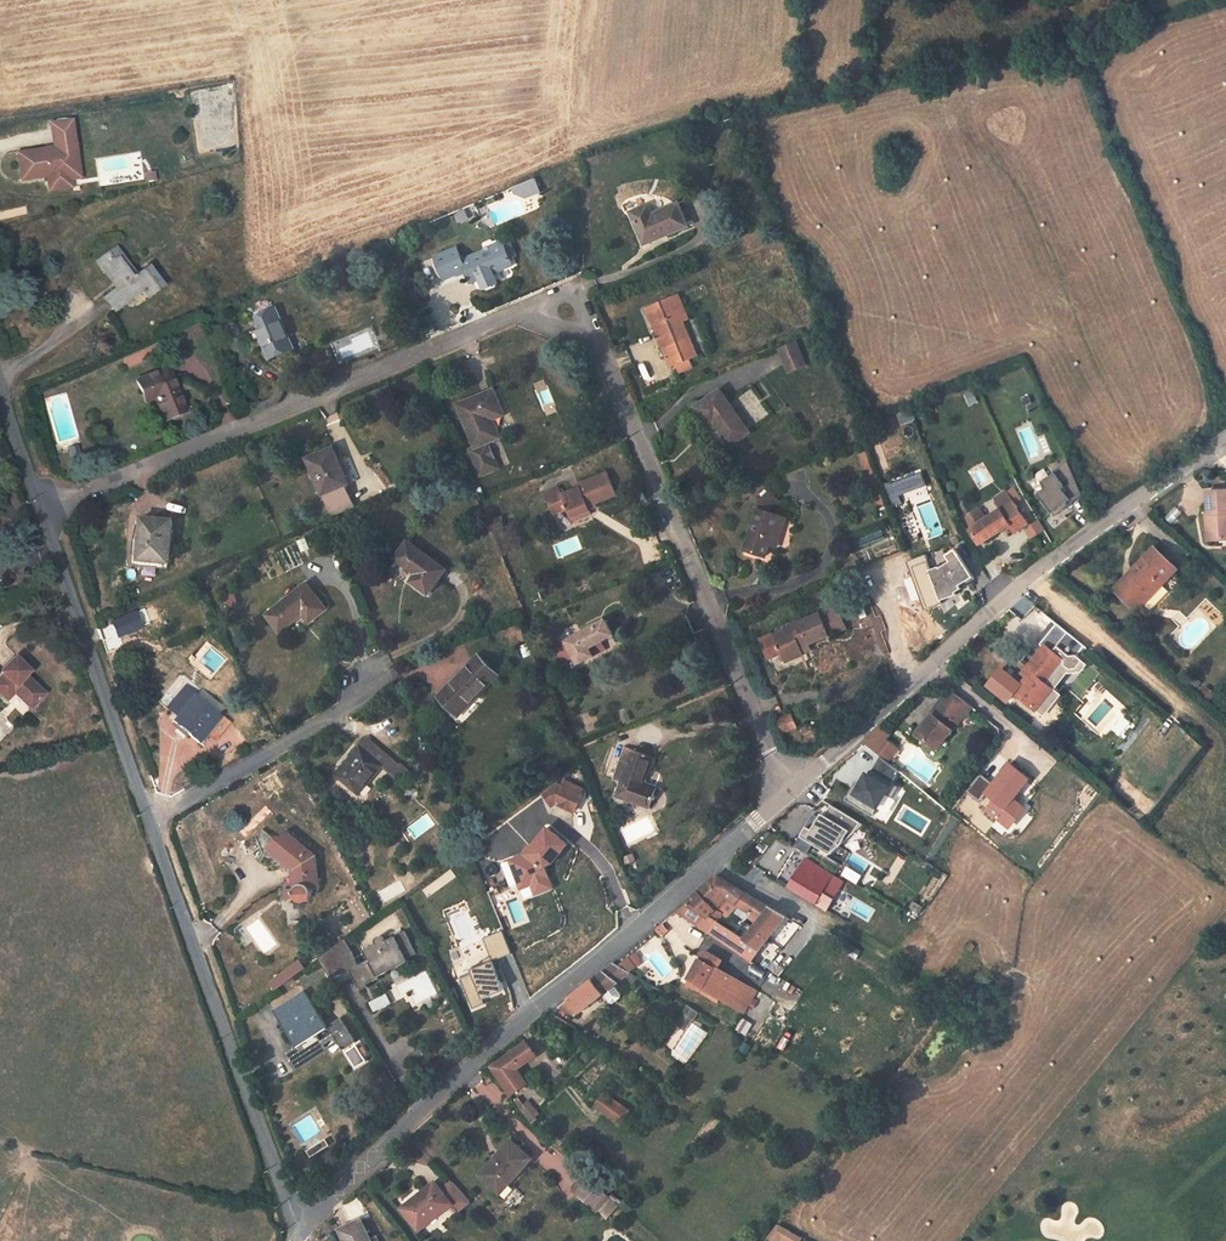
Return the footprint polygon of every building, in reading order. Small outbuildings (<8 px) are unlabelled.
[(46,146),(17,151),(21,178),(46,174),(47,181),(70,177),(68,162),(78,160),(71,118),(50,121),(53,145),(54,149),(47,150),(46,146)] [(70,177),(47,181),(49,188),(71,185),(70,177)] [(504,198),(489,204),(496,224),(520,215),(516,204),(541,194),(535,178),(511,188),(515,197),(505,201),(504,198)] [(632,212),(645,244),(687,226),(679,204),(653,214),(649,205),(632,212)] [(505,246),(503,243),(463,260),(457,248),(435,257),(444,279),(466,270),(471,282),(513,264),(510,257),(505,246)] [(515,254),(510,243),(505,246),(510,257),(515,254)] [(97,261),(113,281),(116,279),(121,285),(118,288),(106,297),(116,310),(143,290),(148,298),(163,286),(148,267),(137,276),(127,263),(116,250),(108,257),(107,256),(97,261)] [(113,281),(118,288),(121,285),(116,279),(113,281)] [(679,294),(674,296),(684,321),(689,319),(679,294)] [(684,321),(674,296),(646,307),(670,365),(677,363),(679,370),(692,365),(689,358),(697,355),(684,321)] [(815,315),(811,305),(802,309),(806,319),(815,315)] [(277,309),(254,318),(259,329),(262,337),(271,358),(294,348),(277,309)] [(394,324),(384,328),(386,333),(391,331),(393,336),(398,334),(394,324)] [(262,337),(259,329),(250,332),(254,340),(262,337)] [(806,365),(796,342),(780,349),(789,372),(806,365)] [(168,368),(136,381),(145,402),(155,398),(165,421),(186,412),(168,368)] [(750,432),(720,389),(696,406),(709,425),(714,422),(731,445),(750,432)] [(493,390),(458,405),(475,447),(499,437),(491,419),(503,414),(493,390)] [(70,449),(72,457),(80,454),(77,447),(70,449)] [(333,448),(307,459),(332,516),(355,507),(345,485),(348,483),(333,448)] [(1046,486),(1037,492),(1055,515),(1063,508),(1061,505),(1066,501),(1070,499),(1082,494),(1067,459),(1053,470),(1054,471),(1042,481),(1046,486)] [(899,495),(926,486),(921,471),(883,484),(891,506),(902,502),(899,495)] [(560,488),(544,494),(553,514),(568,508),(573,521),(591,513),(588,506),(617,494),(608,472),(579,484),(580,488),(563,495),(560,488)] [(1208,541),(1225,540),(1225,490),(1208,491),(1209,515),(1206,515),(1208,541)] [(757,509),(764,512),(776,502),(767,491),(756,501),(754,508),(757,509)] [(995,498),(1001,509),(1012,501),(1006,491),(995,498)] [(1028,523),(1013,500),(1012,501),(1001,509),(1000,509),(1010,524),(1009,524),(1014,532),(1028,523)] [(1021,507),(1029,522),(1036,518),(1028,503),(1021,507)] [(764,512),(757,509),(744,549),(766,557),(770,545),(773,545),(781,517),(779,516),(780,512),(772,509),(770,514),(764,512)] [(1010,524),(1000,509),(986,519),(983,521),(971,529),(970,530),(973,534),(979,544),(1009,524),(1010,524)] [(980,509),(976,511),(983,521),(986,519),(980,509)] [(967,517),(971,529),(983,521),(976,511),(967,517)] [(173,520),(142,517),(139,559),(169,562),(173,520)] [(773,545),(778,547),(786,518),(781,517),(773,545)] [(408,541),(395,558),(416,574),(410,581),(427,594),(445,569),(408,541)] [(940,565),(930,569),(941,600),(958,593),(957,591),(963,587),(962,586),(961,584),(974,576),(957,548),(947,554),(951,560),(941,567),(940,565)] [(1154,548),(1133,570),(1136,572),(1129,580),(1127,578),(1119,586),(1130,597),(1132,595),(1142,604),(1162,583),(1161,582),(1175,567),(1154,548)] [(941,600),(930,569),(926,556),(909,561),(926,607),(942,602),(941,600)] [(1136,572),(1133,570),(1114,590),(1136,611),(1142,604),(1132,595),(1130,597),(1119,586),(1127,578),(1129,580),(1136,572)] [(976,578),(974,576),(961,584),(962,586),(976,578)] [(306,584),(267,615),(280,632),(303,613),(310,622),(326,609),(306,584)] [(792,629),(761,642),(768,658),(781,652),(785,662),(803,654),(802,651),(800,647),(808,643),(830,634),(845,628),(835,606),(790,625),(792,629)] [(135,613),(112,622),(118,636),(141,627),(135,613)] [(613,635),(605,619),(566,641),(567,643),(574,657),(578,663),(593,655),(589,648),(601,641),(613,635)] [(1070,656),(1077,656),(1084,647),(1055,625),(1040,643),(1045,647),(1046,645),(1053,652),(1058,646),(1070,656)] [(502,648),(526,640),(521,626),(497,633),(502,648)] [(605,649),(601,641),(589,648),(593,655),(605,649)] [(574,657),(567,643),(557,649),(564,662),(574,657)] [(800,647),(802,651),(810,648),(808,643),(800,647)] [(1015,693),(1042,715),(1059,694),(1053,689),(1047,684),(1063,664),(1065,661),(1053,652),(1046,645),(1045,647),(1027,669),(1031,673),(1028,677),(1020,686),(1015,693)] [(1065,661),(1063,664),(1070,668),(1077,668),(1083,661),(1077,656),(1070,656),(1058,646),(1053,652),(1065,661)] [(480,656),(439,697),(458,715),(498,674),(480,656)] [(45,693),(26,676),(30,672),(15,657),(1,672),(3,674),(0,677),(0,694),(7,700),(14,692),(22,700),(25,696),(34,705),(45,693)] [(1047,684),(1053,689),(1067,671),(1079,672),(1085,663),(1083,661),(1077,668),(1070,668),(1063,664),(1047,684)] [(1015,693),(1020,686),(1000,669),(987,686),(1007,703),(1015,693)] [(1023,674),(1028,677),(1031,673),(1027,669),(1023,674)] [(168,708),(178,716),(194,698),(195,696),(185,688),(168,708)] [(934,717),(919,736),(938,751),(965,716),(967,717),(974,708),(953,691),(939,708),(939,707),(932,716),(934,717)] [(8,700),(24,714),(29,709),(13,695),(8,700)] [(25,696),(22,700),(31,708),(34,705),(25,696)] [(218,718),(194,698),(178,716),(173,722),(198,742),(218,718)] [(788,712),(776,721),(787,734),(799,725),(788,712)] [(932,716),(917,734),(919,736),(934,717),(932,716)] [(864,742),(872,749),(882,737),(885,739),(889,734),(880,727),(864,742)] [(367,737),(335,774),(358,794),(383,765),(393,773),(400,764),(367,737)] [(872,749),(887,762),(891,756),(886,753),(892,745),(885,739),(882,737),(872,749)] [(886,753),(891,756),(897,749),(892,745),(886,753)] [(652,756),(625,746),(615,775),(624,778),(617,795),(650,806),(656,788),(643,783),(652,756)] [(410,773),(400,764),(393,773),(403,782),(410,773)] [(1010,764),(986,793),(1005,808),(1014,797),(1029,779),(1010,764)] [(870,772),(867,776),(863,774),(848,798),(873,813),(886,791),(888,793),(893,785),(870,772)] [(564,781),(561,786),(580,795),(582,789),(564,781)] [(580,795),(561,786),(556,784),(547,790),(556,803),(558,801),(559,804),(574,811),(581,795),(580,795)] [(552,805),(556,803),(547,790),(543,793),(552,805)] [(1005,808),(1002,811),(1012,819),(1023,805),(1014,797),(1005,808)] [(804,827),(798,837),(828,854),(837,847),(850,835),(858,822),(832,807),(825,819),(819,815),(810,830),(804,827)] [(526,854),(526,855),(510,860),(520,886),(531,881),(532,884),(537,887),(546,884),(549,878),(545,866),(552,863),(568,844),(548,828),(530,849),(526,854)] [(268,846),(275,838),(263,829),(257,835),(265,850),(268,846)] [(316,855),(286,830),(280,838),(277,835),(275,838),(268,846),(294,868),(294,873),(293,873),(294,889),(295,898),(299,900),(303,901),(304,901),(308,900),(311,898),(312,894),(312,889),(319,888),(316,855)] [(483,843),(478,849),(483,852),(487,846),(483,843)] [(403,860),(407,868),(413,865),(408,857),(403,860)] [(781,897),(810,914),(814,907),(833,875),(806,858),(781,897)] [(833,875),(814,907),(825,914),(843,882),(833,875)] [(736,904),(746,893),(717,876),(686,904),(706,917),(699,927),(727,944),(735,933),(718,923),(723,914),(717,908),(729,896),(736,904)] [(536,894),(553,888),(549,878),(546,884),(537,887),(532,884),(536,894)] [(294,889),(285,889),(285,898),(295,898),(294,889)] [(736,904),(752,913),(760,901),(746,893),(736,904)] [(769,939),(786,917),(760,901),(752,913),(750,916),(758,923),(745,940),(759,951),(769,939)] [(706,917),(686,904),(676,913),(699,927),(706,917)] [(786,917),(769,939),(775,944),(793,922),(786,917)] [(663,937),(669,931),(663,925),(656,930),(663,937)] [(510,953),(502,931),(482,938),(490,960),(510,953)] [(396,964),(416,954),(404,932),(385,942),(383,939),(381,937),(377,937),(375,939),(375,942),(375,943),(376,944),(363,951),(368,960),(358,965),(345,940),(321,958),(318,961),(320,964),(340,954),(349,971),(358,989),(378,978),(376,974),(387,969),(388,972),(397,967),(396,964)] [(735,933),(727,944),(752,960),(759,951),(745,940),(735,933)] [(723,960),(704,950),(700,958),(715,966),(718,968),(723,960)] [(340,954),(320,964),(330,981),(349,971),(340,954)] [(701,992),(715,966),(700,958),(688,980),(689,980),(687,985),(701,992)] [(628,959),(618,967),(629,972),(635,968),(628,959)] [(469,971),(470,973),(458,978),(471,1010),(484,1005),(482,999),(502,991),(491,962),(469,971)] [(558,1008),(575,1017),(603,995),(615,986),(630,973),(629,972),(618,967),(613,964),(603,972),(558,1008)] [(715,966),(701,992),(711,997),(713,993),(721,998),(735,1006),(747,984),(738,979),(718,968),(715,966)] [(293,978),(288,970),(271,982),(277,990),(293,978)] [(758,991),(747,984),(735,1006),(745,1012),(758,991)] [(622,994),(615,986),(603,995),(610,1003),(613,1003),(620,997),(622,994)] [(306,991),(274,1011),(296,1046),(291,1049),(295,1056),(289,1060),(294,1068),(326,1048),(324,1045),(335,1037),(343,1050),(356,1042),(341,1018),(328,1026),(306,991)] [(721,998),(713,993),(711,997),(719,1001),(721,998)] [(387,995),(370,1002),(373,1010),(391,1003),(387,995)] [(698,1014),(691,1010),(688,1017),(694,1021),(698,1014)] [(526,1043),(492,1066),(511,1095),(527,1084),(517,1070),(536,1056),(526,1043)] [(291,1049),(285,1053),(289,1060),(295,1056),(291,1049)] [(489,1079),(475,1092),(489,1108),(504,1095),(489,1079)] [(612,1099),(605,1094),(596,1106),(604,1112),(612,1099)] [(612,1099),(604,1112),(621,1123),(630,1111),(612,1099)] [(528,1103),(521,1109),(532,1122),(536,1119),(535,1118),(539,1115),(528,1103)] [(325,1138),(316,1145),(320,1151),(330,1145),(325,1138)] [(480,1176),(495,1189),(503,1180),(508,1185),(532,1159),(511,1141),(480,1176)] [(316,1145),(307,1151),(311,1158),(320,1151),(316,1145)] [(574,1188),(599,1211),(612,1198),(586,1175),(574,1188)] [(503,1180),(495,1189),(500,1194),(508,1185),(503,1180)] [(423,1193),(402,1209),(419,1231),(428,1224),(427,1222),(440,1212),(441,1214),(453,1204),(458,1211),(471,1201),(452,1182),(442,1190),(436,1183),(423,1193)] [(398,1204),(402,1209),(423,1193),(419,1188),(398,1204)] [(612,1198),(599,1211),(608,1219),(620,1205),(612,1198)] [(427,1222),(428,1224),(441,1214),(440,1212),(427,1222)] [(370,1238),(362,1219),(340,1229),(345,1240),(371,1240),(370,1238)] [(803,1234),(773,1224),(768,1240),(770,1240),(801,1240),(803,1234)]
